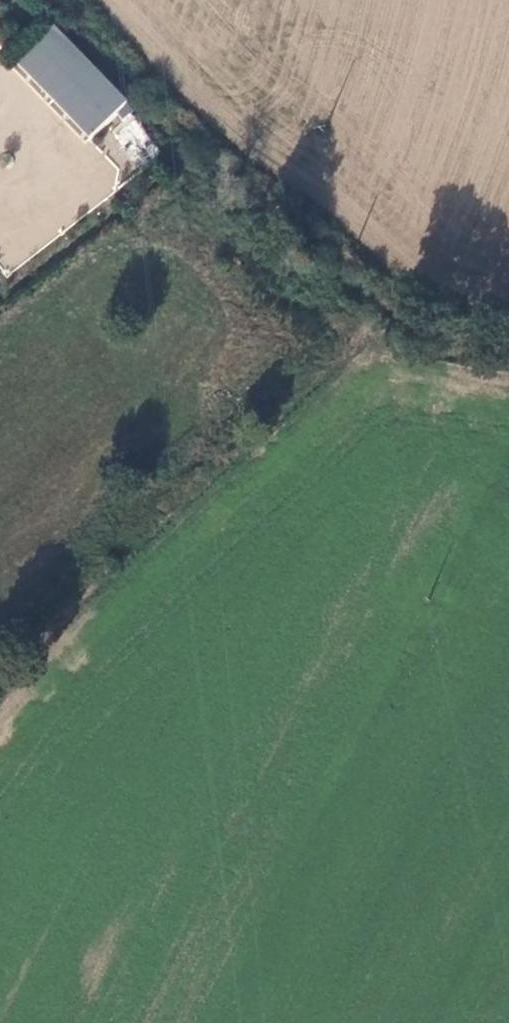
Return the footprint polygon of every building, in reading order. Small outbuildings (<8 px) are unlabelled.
[(84,145),(115,114),(42,38),(10,69),(84,145)]
